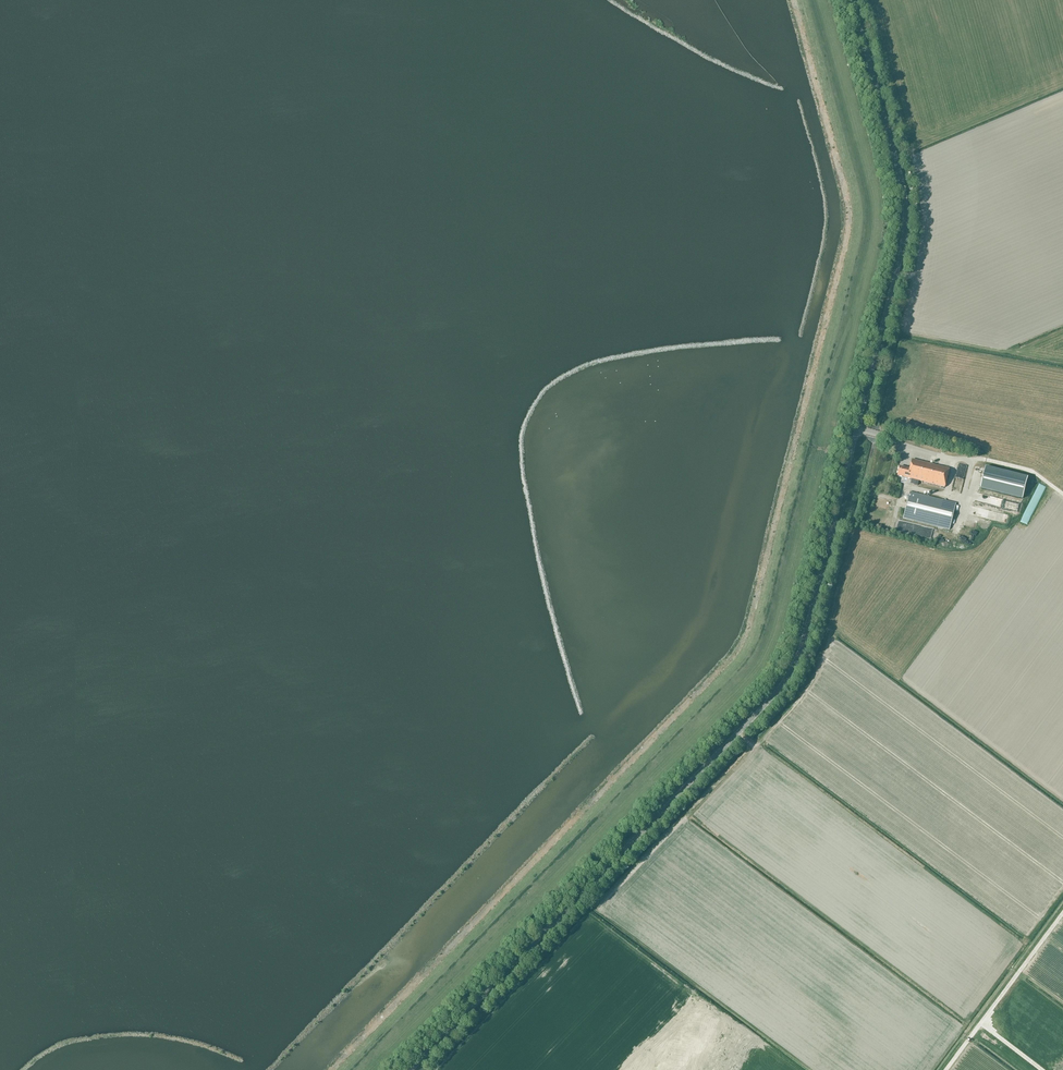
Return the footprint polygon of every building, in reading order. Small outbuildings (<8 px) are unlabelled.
[(950,469),(930,464),(912,459),(909,469),(900,466),(897,475),(945,487),(950,469)] [(956,465),(952,482),(959,483),(963,467),(956,465)] [(986,467),(981,488),(1023,499),(1028,477),(986,467)] [(903,519),(949,530),(956,503),(909,492),(903,519)]
